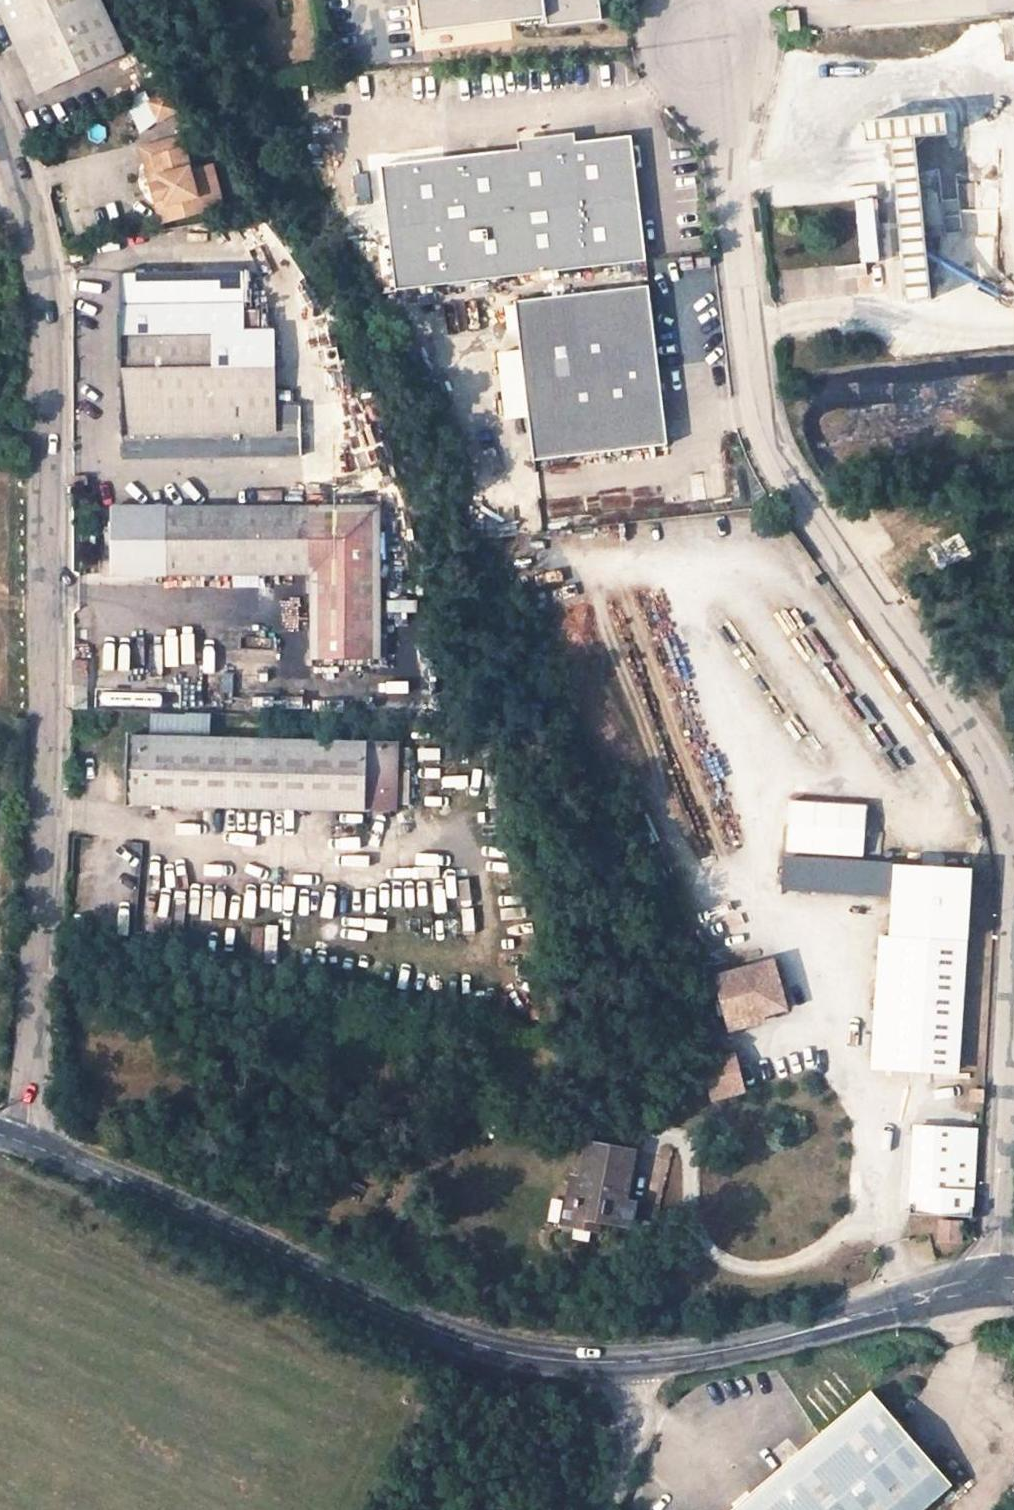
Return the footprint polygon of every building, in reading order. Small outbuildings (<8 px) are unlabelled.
[(17,50),(40,40),(60,83),(125,55),(100,0),(0,0),(0,12),(17,50)] [(420,32),(540,22),(541,33),(592,27),(589,0),(416,0),(420,32)] [(800,5),(788,7),(791,27),(802,25),(800,5)] [(17,50),(37,93),(60,83),(40,40),(17,50)] [(132,107),(142,131),(185,111),(174,88),(132,107)] [(883,149),(913,146),(942,143),(940,123),(862,131),(863,151),(883,149)] [(367,163),(383,290),(630,259),(618,166),(609,160),(607,151),(615,143),(614,132),(367,163)] [(139,153),(155,212),(167,209),(154,161),(182,153),(179,141),(139,153)] [(923,303),(913,146),(883,149),(894,305),(923,303)] [(154,161),(167,209),(196,201),(182,153),(154,161)] [(858,205),(861,265),(875,264),(871,204),(858,205)] [(83,253),(81,243),(73,245),(75,254),(83,253)] [(242,271),(122,272),(123,458),(299,456),(299,404),(276,404),(276,330),(243,330),(242,271)] [(518,299),(537,457),(671,441),(655,283),(518,299)] [(379,659),(379,508),(270,509),(261,508),(245,508),(236,508),(149,508),(139,508),(112,508),(113,575),(312,574),(313,658),(379,659)] [(155,734),(216,734),(216,714),(155,714),(155,734)] [(365,808),(396,809),(396,807),(397,794),(397,746),(367,745),(367,743),(128,737),(127,805),(365,810),(365,808)] [(408,807),(408,795),(397,794),(396,807),(408,807)] [(864,807),(788,802),(786,853),(862,858),(864,807)] [(782,886),(886,892),(888,867),(783,861),(782,886)] [(876,964),(887,964),(882,1067),(958,1070),(970,871),(892,867),(889,938),(878,938),(876,964)] [(871,1066),(882,1067),(887,964),(876,964),(871,1066)] [(769,967),(715,976),(723,1019),(777,1009),(769,967)] [(707,1065),(715,1095),(733,1091),(726,1061),(707,1065)] [(981,1090),(970,1090),(969,1102),(980,1102),(981,1090)] [(911,1161),(908,1215),(971,1218),(975,1131),(912,1129),(911,1143),(911,1161)] [(616,1200),(620,1183),(629,1185),(635,1152),(589,1144),(583,1176),(573,1226),(595,1230),(595,1226),(616,1227),(622,1202),(616,1200)] [(561,1224),(573,1226),(583,1176),(571,1174),(561,1224)] [(622,1202),(626,1202),(629,1185),(620,1183),(616,1200),(622,1202)] [(622,1202),(616,1227),(627,1228),(632,1204),(626,1202),(622,1202)] [(866,1388),(793,1452),(783,1461),(727,1509),(917,1509),(949,1482),(866,1388)] [(784,1442),(774,1451),(783,1461),(793,1452),(784,1442)]
